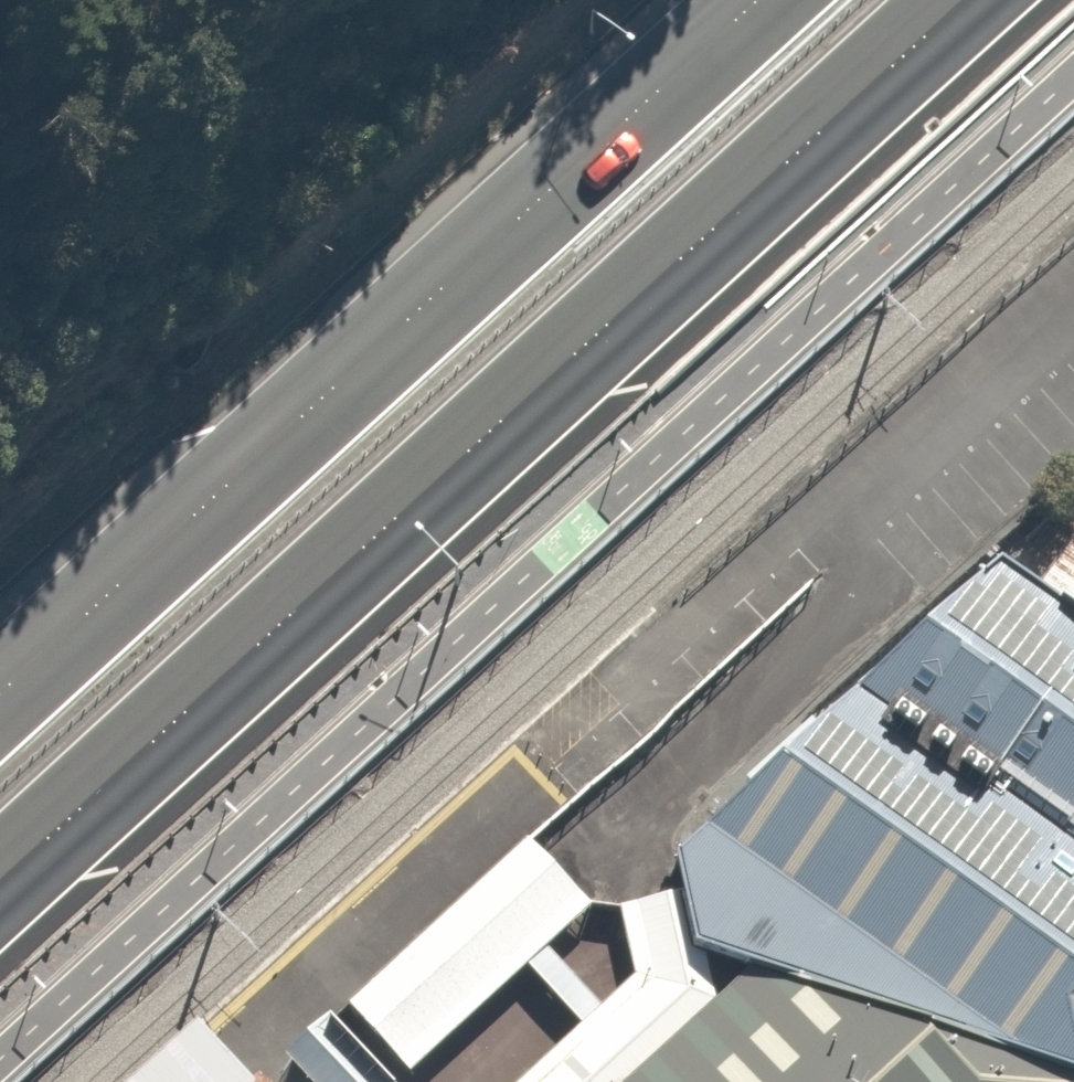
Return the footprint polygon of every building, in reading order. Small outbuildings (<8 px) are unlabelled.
[(1038,593),(1073,619),(1073,543),(1038,593)] [(1002,567),(815,736),(750,795),(752,798),(678,856),(687,897),(698,953),(706,957),(778,980),(777,985),(1069,1081),(1073,1081),(1073,619),(1038,593),(1002,567)] [(531,843),(350,1008),(413,1077),(529,968),(548,951),(593,909),(531,843)] [(583,1028),(525,1081),(634,1081),(719,1006),(706,957),(698,953),(687,897),(620,910),(636,981),(602,1011),(583,1028)] [(548,951),(529,968),(583,1028),(602,1011),(548,951)] [(777,985),(752,976),(719,1006),(634,1081),(1069,1081),(777,985)] [(290,1062),(309,1081),(387,1081),(334,1023),(290,1062)] [(200,1024),(137,1081),(256,1081),(200,1024)]
